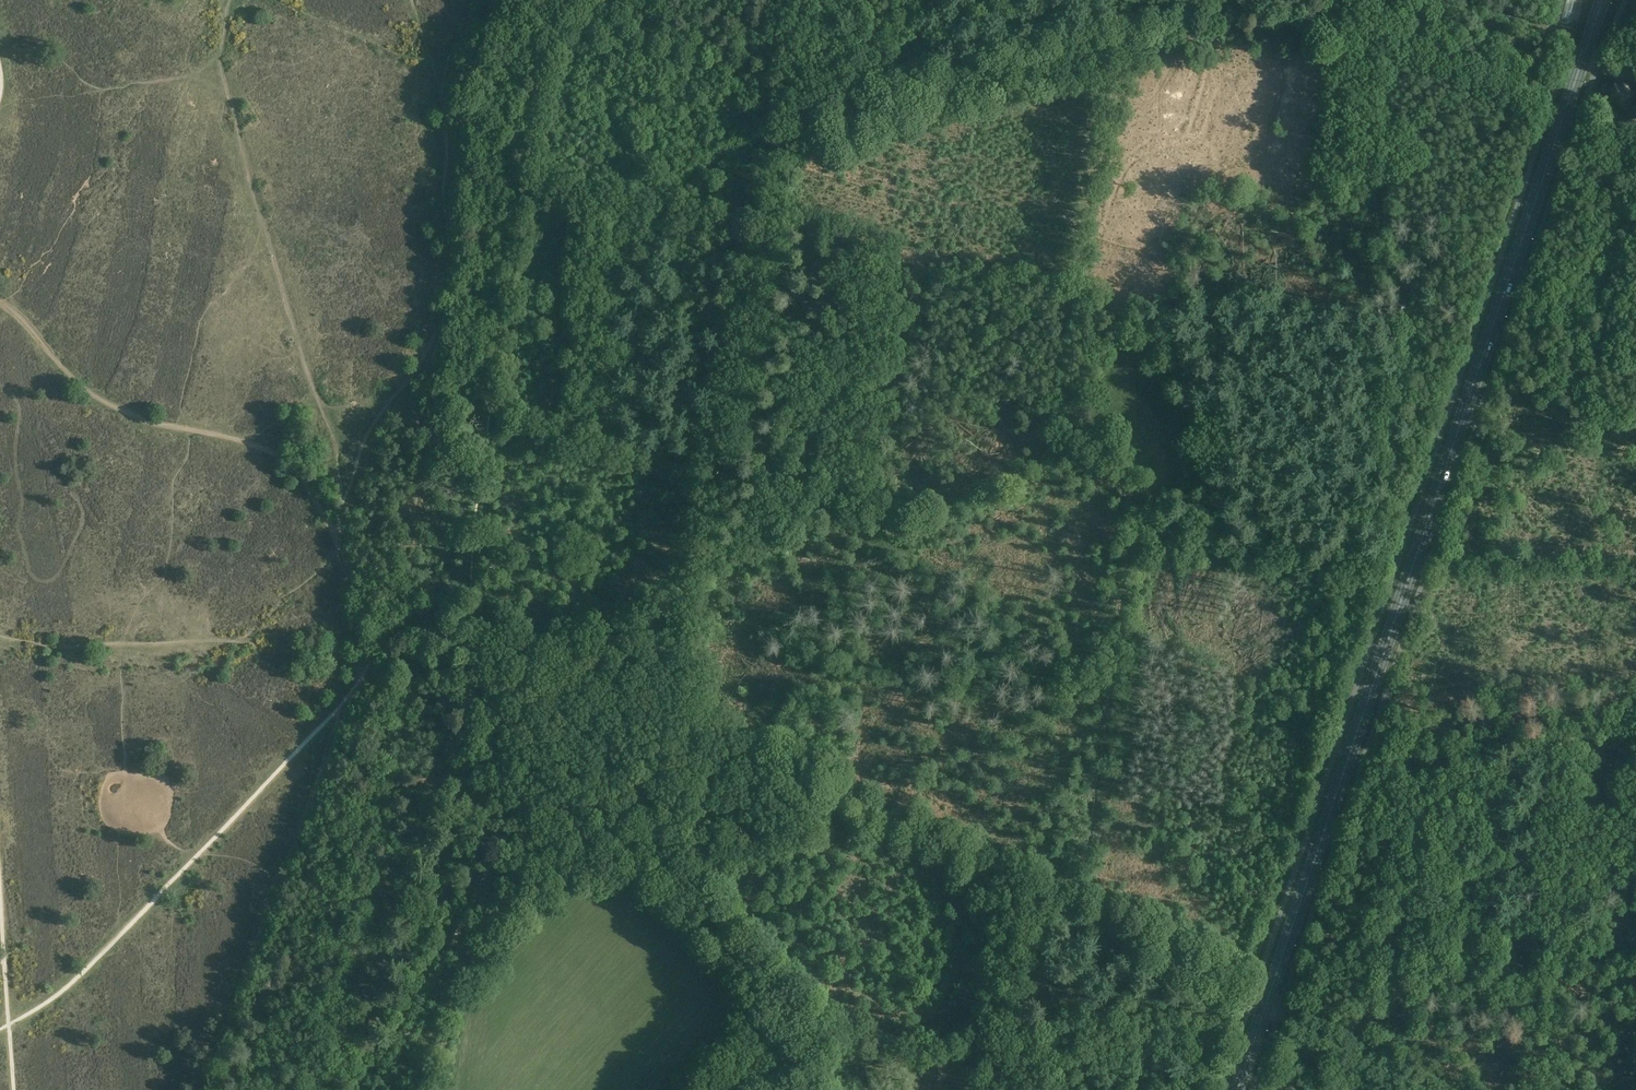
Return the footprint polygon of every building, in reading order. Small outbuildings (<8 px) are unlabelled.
[(1618,81),(1611,102),(1633,109),(1630,117),(1635,119),(1635,98),(1635,97),(1635,94),(1635,86),(1618,81)]
